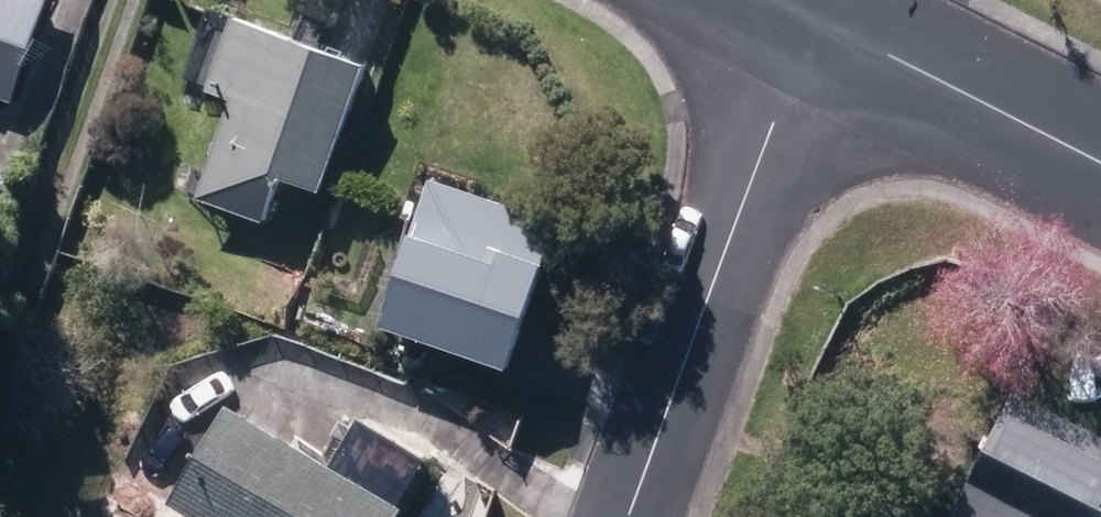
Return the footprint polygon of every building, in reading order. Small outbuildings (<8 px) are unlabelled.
[(12,108),(51,0),(0,0),(0,104),(12,108)] [(195,205),(262,228),(278,182),(321,198),(365,70),(231,24),(206,95),(231,104),(195,205)] [(380,329),(506,374),(558,226),(477,197),(482,185),(422,164),(400,224),(416,229),(380,329)] [(12,178),(0,172),(0,203),(12,178)] [(1012,395),(951,516),(1100,516),(1100,438),(1012,395)] [(185,516),(399,516),(402,512),(398,510),(416,478),(350,439),(331,470),(227,409),(169,508),(185,516)]
